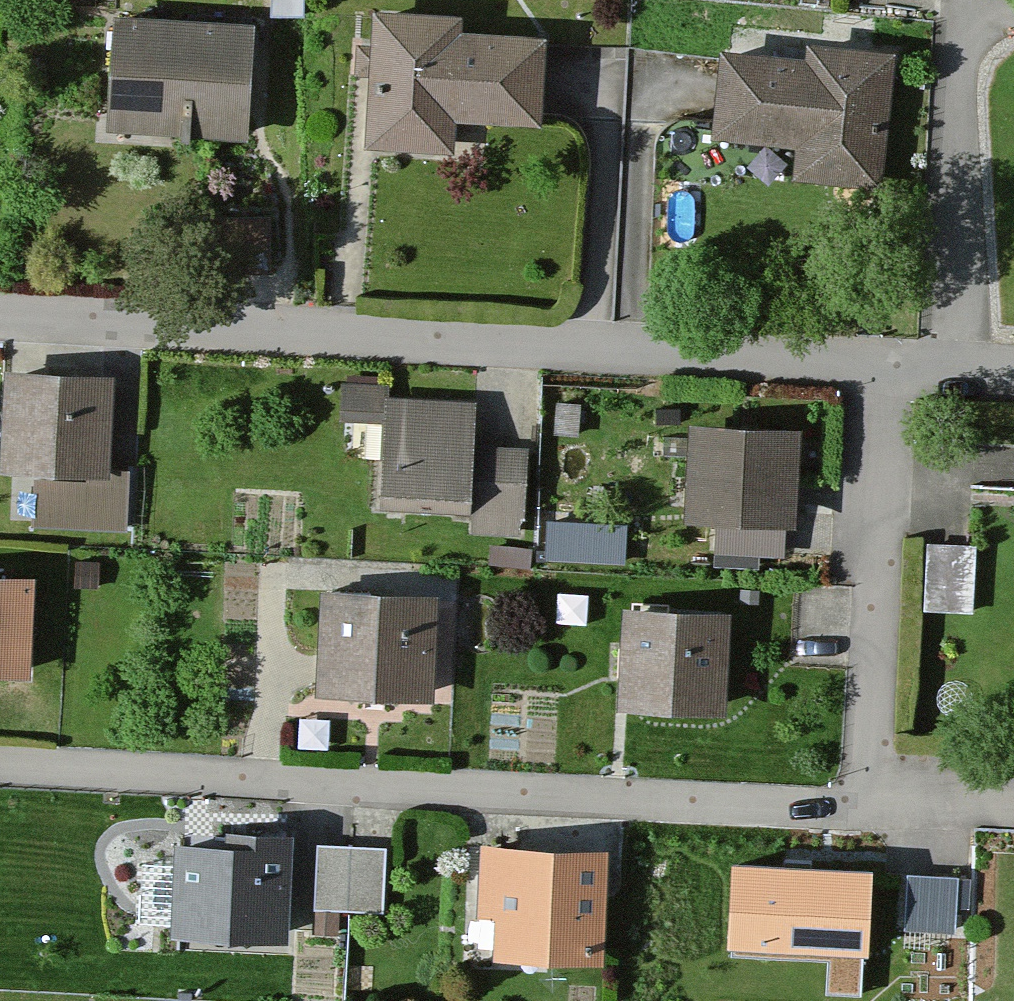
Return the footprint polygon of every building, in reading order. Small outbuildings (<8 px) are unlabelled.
[(545,131),(551,40),(468,34),(469,19),(377,13),(375,47),(355,45),(353,81),(373,82),(368,154),(457,159),(459,125),(545,131)] [(247,141),(257,27),(123,14),(112,128),(247,141)] [(884,193),(897,54),(811,46),(809,62),(723,54),(715,147),(800,155),(797,185),(884,193)] [(109,477),(115,378),(7,372),(1,476),(35,478),(32,529),(126,535),(129,478),(109,477)] [(378,428),(379,389),(341,389),(340,427),(378,428)] [(475,449),(476,407),(388,404),(384,513),(472,516),(472,536),(509,538),(510,521),(530,522),(532,451),(475,449)] [(570,414),(557,413),(555,441),(568,442),(570,414)] [(796,526),(802,432),(701,426),(695,520),(796,526)] [(552,547),(629,552),(631,515),(554,511),(552,547)] [(933,597),(978,598),(980,535),(935,534),(933,597)] [(40,579),(0,577),(0,679),(35,680),(40,579)] [(440,703),(444,599),(326,596),(323,699),(440,703)] [(587,630),(590,600),(558,597),(556,628),(587,630)] [(726,717),(731,614),(627,609),(622,712),(726,717)] [(288,948),(295,837),(261,835),(261,850),(180,845),(174,942),(288,948)] [(606,968),(611,855),(482,849),(478,928),(497,929),(495,962),(606,968)] [(378,922),(384,859),(314,852),(308,916),(378,922)] [(916,862),(914,920),(963,921),(965,863),(916,862)] [(870,874),(731,867),(728,950),(866,957),(870,874)]
